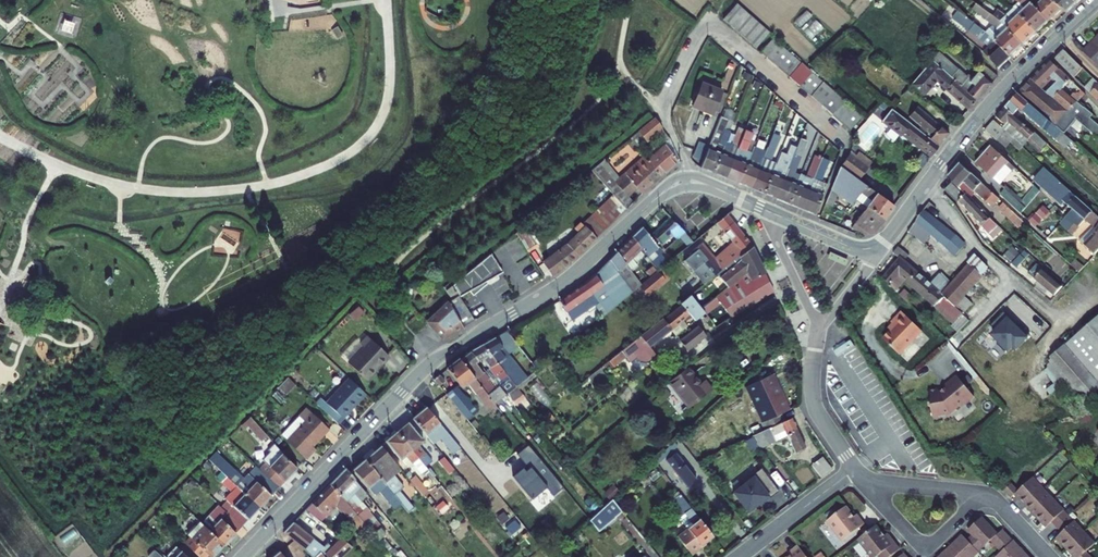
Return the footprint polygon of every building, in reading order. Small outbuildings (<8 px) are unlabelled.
[(1036,31),(1048,19),(1047,19),(1029,0),(1017,0),(1010,6),(1014,9),(1018,13),(1036,31)] [(1047,19),(1062,5),(1056,0),(1029,0),(1047,19)] [(1062,5),(1065,8),(1074,0),(1056,0),(1062,5)] [(734,3),(721,19),(729,27),(742,10),(734,3)] [(987,34),(992,39),(1008,56),(1022,42),(1001,22),(997,19),(978,3),(973,10),(990,23),(982,30),(987,34)] [(997,19),(1001,22),(1022,42),(1023,43),(1036,31),(1018,13),(1014,9),(1010,6),(997,19)] [(742,10),(729,27),(754,47),(767,31),(742,10)] [(986,45),(980,51),(997,68),(1008,56),(992,39),(987,34),(982,30),(956,10),(951,15),(973,33),(986,45)] [(1081,47),(1097,63),(1097,62),(1097,30),(1081,47)] [(764,56),(778,39),(772,34),(758,51),(764,56)] [(789,49),(778,39),(764,56),(776,65),(789,49)] [(1061,46),(1053,53),(1073,73),(1081,64),(1061,46)] [(970,77),(937,48),(930,57),(977,97),(995,76),(984,66),(978,73),(975,70),(970,77)] [(800,58),(789,49),(776,65),(787,74),(800,58)] [(1070,76),(1050,56),(1018,90),(1054,121),(1068,107),(1077,98),(1084,91),(1070,76)] [(910,83),(921,92),(935,77),(968,106),(977,97),(930,57),(910,83)] [(798,83),(810,93),(823,77),(812,67),(798,83)] [(1084,84),(1090,89),(1097,81),(1092,75),(1084,84)] [(823,77),(810,93),(820,101),(834,85),(823,77)] [(720,89),(700,81),(691,105),(711,113),(720,89)] [(1090,89),(1097,98),(1097,81),(1090,89)] [(820,101),(832,111),(846,95),(834,85),(820,101)] [(1004,105),(1012,112),(1017,106),(1021,109),(1024,106),(1047,126),(1049,124),(1065,137),(1068,133),(1063,128),(1054,121),(1018,90),(1004,105)] [(832,111),(844,121),(858,105),(846,95),(832,111)] [(1068,107),(1076,114),(1096,134),(1097,131),(1097,123),(1088,114),(1091,111),(1077,98),(1068,107)] [(844,121),(850,126),(864,110),(858,105),(844,121)] [(1029,144),(1037,135),(1012,112),(1004,105),(996,114),(1029,144)] [(891,106),(878,123),(885,129),(889,124),(901,133),(903,131),(931,153),(938,145),(921,131),(891,106)] [(924,127),(921,131),(938,145),(948,131),(919,107),(911,117),(924,127)] [(1054,121),(1063,128),(1076,114),(1068,107),(1054,121)] [(712,169),(720,150),(728,129),(723,127),(727,117),(719,114),(699,164),(712,169)] [(993,118),(984,127),(1002,144),(1011,135),(993,118)] [(653,119),(638,132),(645,140),(659,128),(658,125),(653,119)] [(726,175),(744,127),(739,125),(727,153),(720,150),(712,169),(726,175)] [(737,180),(745,161),(738,158),(750,129),(744,127),(726,175),(737,180)] [(659,128),(645,140),(647,142),(661,130),(659,128)] [(789,200),(796,182),(801,170),(795,167),(808,133),(802,131),(797,142),(789,164),(776,195),(789,200)] [(781,161),(789,164),(797,142),(790,139),(781,161)] [(668,145),(650,161),(662,174),(678,158),(676,155),(678,154),(668,140),(665,142),(668,145)] [(737,180),(751,185),(762,156),(766,148),(752,142),(745,161),(737,180)] [(1014,163),(991,143),(976,159),(999,180),(1014,163)] [(789,200),(801,206),(822,153),(816,151),(809,169),(803,166),(801,170),(796,182),(789,200)] [(859,151),(855,156),(868,166),(872,161),(859,151)] [(855,156),(851,152),(841,165),(858,179),(868,166),(855,156)] [(822,153),(801,206),(814,211),(828,176),(821,174),(828,156),(822,153)] [(763,190),(771,171),(764,169),(768,158),(762,156),(751,185),(763,190)] [(627,208),(633,202),(626,194),(637,185),(643,192),(662,174),(650,161),(620,188),(618,186),(612,192),(615,194),(627,208)] [(763,190),(776,195),(789,164),(781,161),(776,173),(771,171),(763,190)] [(999,196),(960,162),(949,174),(967,192),(973,184),(994,203),(999,196)] [(841,165),(840,164),(832,186),(852,201),(855,197),(865,205),(847,228),(862,235),(872,231),(892,204),(858,179),(841,165)] [(1079,225),(1087,217),(1093,210),(1055,176),(1047,186),(1074,210),(1062,221),(1067,226),(1073,220),(1079,225)] [(952,180),(947,185),(958,196),(963,191),(952,180)] [(1020,208),(1024,203),(1004,185),(1000,190),(1020,208)] [(959,200),(962,203),(971,195),(967,192),(959,200)] [(598,237),(627,208),(615,194),(585,222),(598,237)] [(971,195),(962,203),(982,223),(991,214),(971,195)] [(964,244),(925,206),(916,217),(955,253),(964,244)] [(1043,207),(1028,221),(1034,228),(1050,214),(1043,207)] [(1087,217),(1093,223),(1081,236),(1094,248),(1097,244),(1097,214),(1093,210),(1087,217)] [(714,256),(701,240),(690,249),(713,275),(721,269),(750,246),(738,229),(725,212),(715,220),(733,241),(714,256)] [(683,231),(670,215),(652,231),(660,241),(670,233),(674,238),(683,231)] [(598,237),(585,222),(578,229),(582,232),(569,245),(544,261),(554,275),(575,259),(598,237)] [(660,247),(642,224),(631,235),(641,246),(646,241),(655,251),(660,247)] [(625,261),(641,246),(631,235),(616,250),(625,261)] [(911,253),(898,241),(892,249),(902,258),(893,267),(906,278),(919,291),(952,323),(971,303),(962,295),(990,264),(975,250),(964,261),(967,264),(951,281),(944,274),(933,285),(905,259),(911,253)] [(732,283),(735,286),(749,276),(750,279),(764,272),(756,257),(750,246),(721,269),(732,283)] [(616,250),(609,257),(617,268),(625,261),(616,250)] [(506,271),(495,255),(457,288),(464,298),(472,292),(476,297),(491,284),(489,282),(506,271)] [(633,287),(617,268),(609,257),(599,267),(588,277),(560,298),(567,309),(592,291),(599,300),(607,309),(633,287)] [(640,268),(635,272),(641,281),(657,268),(658,266),(654,261),(642,271),(640,268)] [(98,263),(96,269),(115,274),(116,268),(98,263)] [(1047,263),(1034,275),(1055,293),(1064,283),(1049,270),(1051,267),(1047,263)] [(906,278),(893,267),(884,276),(909,301),(919,291),(906,278)] [(665,277),(657,268),(641,281),(637,284),(646,293),(665,277)] [(749,276),(735,286),(748,302),(755,297),(773,289),(767,279),(764,272),(750,279),(749,276)] [(732,283),(722,292),(737,310),(748,302),(735,286),(732,283)] [(592,291),(567,309),(574,319),(599,300),(592,291)] [(737,310),(722,292),(714,298),(729,316),(737,310)] [(704,313),(691,295),(680,304),(693,321),(699,317),(704,313)] [(478,321),(464,298),(455,305),(454,303),(431,322),(447,340),(478,321)] [(693,321),(680,304),(665,316),(663,317),(671,328),(680,321),(685,327),(689,325),(693,321)] [(1010,307),(959,348),(962,351),(986,381),(1036,340),(1010,307)] [(884,337),(901,352),(923,328),(902,309),(892,320),(896,324),(884,337)] [(655,340),(671,328),(663,317),(622,349),(628,354),(637,347),(641,352),(655,340)] [(1052,355),(1088,398),(1097,390),(1097,317),(1052,355)] [(698,328),(681,341),(689,350),(707,337),(699,327),(698,328)] [(510,328),(486,342),(514,386),(517,383),(507,367),(511,365),(506,357),(522,347),(510,328)] [(349,364),(366,380),(389,356),(367,335),(360,343),(365,348),(349,364)] [(514,386),(486,342),(472,351),(479,361),(486,371),(492,368),(502,382),(497,385),(504,394),(507,392),(510,389),(514,386)] [(618,362),(628,354),(622,349),(613,356),(618,362)] [(479,361),(472,351),(462,358),(476,378),(484,373),(476,362),(479,361)] [(476,378),(462,358),(450,368),(465,388),(470,385),(490,409),(496,404),(476,378)] [(667,377),(689,404),(712,385),(707,379),(703,375),(699,378),(686,362),(667,377)] [(938,386),(929,387),(931,399),(929,399),(930,403),(931,403),(933,413),(951,410),(959,403),(961,404),(974,393),(958,372),(945,383),(946,384),(941,388),(939,388),(938,386)] [(743,385),(764,429),(766,428),(782,420),(778,413),(785,410),(768,373),(743,385)] [(449,382),(442,375),(437,379),(443,387),(449,382)] [(287,378),(278,388),(285,395),(294,385),(287,378)] [(366,395),(349,379),(326,403),(321,398),(316,405),(337,424),(366,395)] [(504,394),(497,385),(492,390),(499,398),(504,394)] [(450,395),(456,403),(468,417),(470,420),(480,412),(460,387),(450,395)] [(523,404),(510,389),(507,392),(509,400),(516,409),(523,404)] [(468,417),(456,403),(445,412),(456,427),(468,417)] [(429,405),(413,418),(427,436),(443,423),(429,405)] [(302,411),(278,436),(303,460),(308,454),(306,451),(324,432),(302,411)] [(803,447),(790,416),(782,420),(766,428),(764,429),(751,435),(758,449),(786,435),(793,452),(803,447)] [(249,419),(241,425),(258,444),(266,437),(249,419)] [(409,422),(397,431),(420,459),(426,455),(418,445),(423,441),(409,422)] [(464,426),(452,435),(457,441),(463,448),(474,439),(464,426)] [(422,475),(428,469),(420,459),(397,431),(387,439),(410,468),(414,465),(422,475)] [(444,436),(451,445),(457,441),(452,435),(450,432),(444,436)] [(563,487),(528,445),(517,454),(527,465),(513,477),(538,512),(563,487)] [(383,446),(366,459),(399,499),(408,492),(394,475),(401,469),(383,446)] [(447,461),(437,449),(432,453),(442,465),(447,461)] [(667,456),(683,475),(692,467),(676,449),(667,456)] [(243,482),(214,454),(207,461),(236,489),(259,511),(278,491),(263,478),(255,470),(243,482)] [(811,464),(820,476),(833,466),(823,455),(811,464)] [(279,461),(263,478),(278,491),(296,472),(279,456),(276,459),(279,461)] [(399,499),(366,459),(355,469),(376,495),(380,492),(390,505),(399,499)] [(345,468),(330,484),(340,495),(355,480),(345,468)] [(732,492),(747,512),(767,496),(768,498),(778,491),(760,468),(751,475),(752,477),(732,492)] [(1015,492),(1046,525),(1052,519),(1062,530),(1056,535),(1078,556),(1094,556),(1087,549),(1096,541),(1033,475),(1019,488),(1015,492)] [(414,478),(410,481),(421,497),(426,494),(414,478)] [(1004,491),(1010,496),(1015,492),(1019,488),(1011,480),(1001,489),(1004,491)] [(330,484),(307,508),(316,516),(327,504),(330,507),(334,503),(346,515),(353,508),(340,495),(330,484)] [(259,511),(236,489),(230,495),(239,503),(226,516),(240,529),(259,511)] [(689,506),(679,493),(670,500),(680,513),(689,506)] [(621,541),(629,534),(613,515),(619,511),(610,499),(589,519),(597,529),(606,522),(621,541)] [(679,517),(687,527),(701,544),(712,535),(689,506),(680,513),(681,515),(679,517)] [(848,507),(829,522),(845,542),(867,524),(862,517),(858,519),(848,507)] [(307,508),(300,515),(314,529),(316,527),(319,530),(320,528),(324,532),(330,527),(323,523),(316,516),(307,508)] [(366,508),(359,515),(362,519),(370,512),(366,508)] [(204,524),(200,527),(222,548),(240,529),(226,516),(225,515),(211,530),(204,524)] [(1007,528),(1000,534),(985,517),(971,529),(976,534),(970,539),(966,534),(941,556),(977,556),(995,541),(1005,552),(1000,556),(1033,556),(1007,528)] [(514,521),(505,527),(510,535),(520,529),(514,521)] [(292,522),(284,531),(300,543),(311,556),(319,551),(316,547),(315,548),(310,541),(312,538),(292,522)] [(182,545),(195,556),(214,556),(222,548),(200,527),(196,523),(184,536),(188,539),(182,545)] [(903,549),(893,536),(890,538),(878,524),(859,539),(873,556),(880,556),(881,556),(882,556),(893,556),(903,549)] [(701,544),(687,527),(677,535),(690,552),(701,544)] [(320,549),(327,556),(343,556),(354,548),(345,537),(332,547),(329,543),(320,549)] [(798,542),(791,548),(794,551),(787,556),(810,556),(798,542)] [(167,556),(177,556),(180,554),(175,549),(167,556)]
